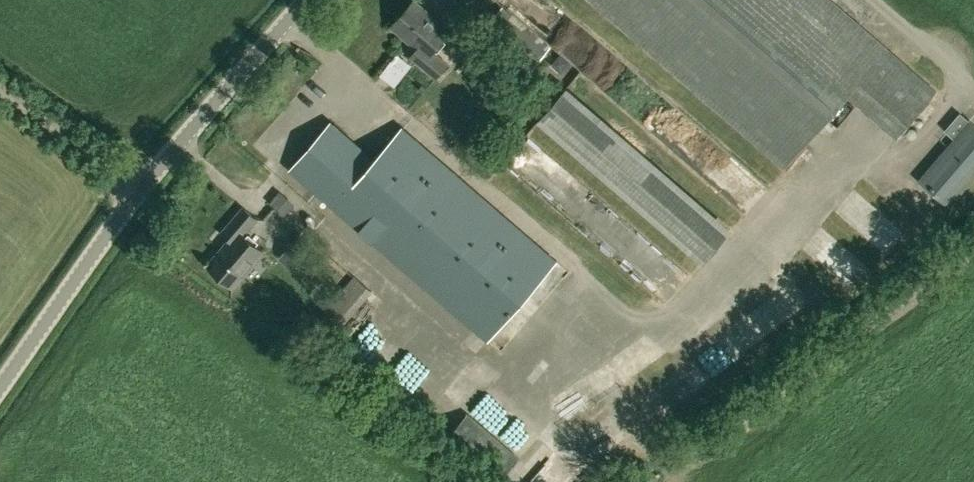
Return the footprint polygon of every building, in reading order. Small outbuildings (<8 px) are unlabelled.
[(448,64),(433,51),(450,30),(415,0),(414,0),(393,24),(419,47),(412,55),(437,76),(448,64)] [(935,93),(827,0),(589,0),(783,167),(850,89),(900,132),(935,93)] [(622,152),(561,98),(546,114),(607,169),(622,152)] [(973,179),(973,120),(971,118),(970,119),(961,112),(946,129),(955,137),(918,179),(950,206),(973,179)] [(374,159),(330,121),(291,167),(334,206),(335,205),(374,159)] [(557,259),(403,126),(374,159),(335,205),(487,339),(557,259)] [(278,196),(291,210),(303,198),(291,184),(278,196)] [(234,285),(264,250),(244,233),(257,218),(243,206),(222,231),(231,238),(209,264),(234,285)] [(321,247),(312,239),(304,248),(295,241),(286,252),(307,269),(316,258),(314,256),(321,247)] [(331,340),(374,290),(355,274),(312,324),(331,340)] [(677,375),(693,400),(763,355),(746,330),(677,375)] [(525,455),(545,434),(495,388),(476,409),(525,455)] [(447,439),(497,481),(498,481),(519,458),(468,414),(447,439)]
